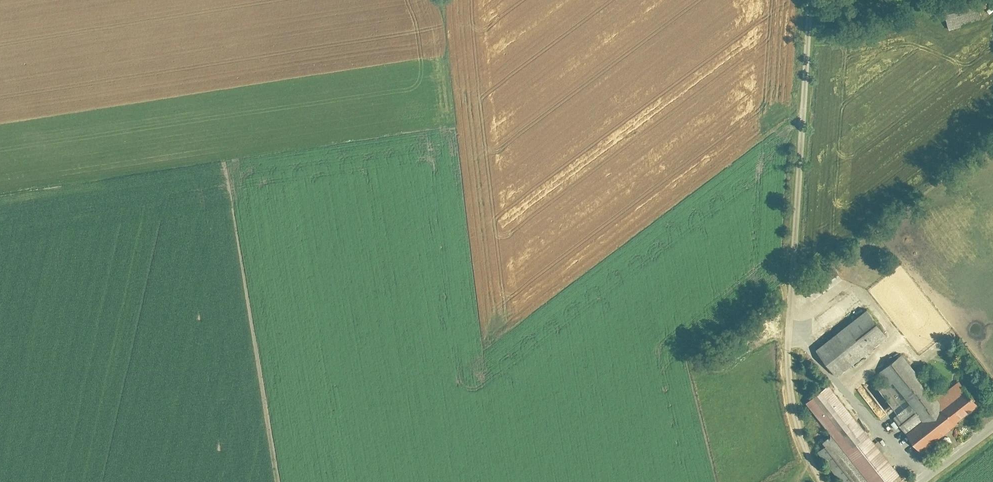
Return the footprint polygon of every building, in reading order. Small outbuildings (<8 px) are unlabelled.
[(944,14),(948,33),(985,24),(981,6),(944,14)] [(816,348),(838,378),(888,341),(866,311),(816,348)] [(905,358),(884,375),(907,403),(891,415),(919,450),(978,403),(960,381),(938,399),(905,358)] [(829,385),(806,404),(832,435),(816,448),(844,481),(887,481),(899,472),(829,385)]
